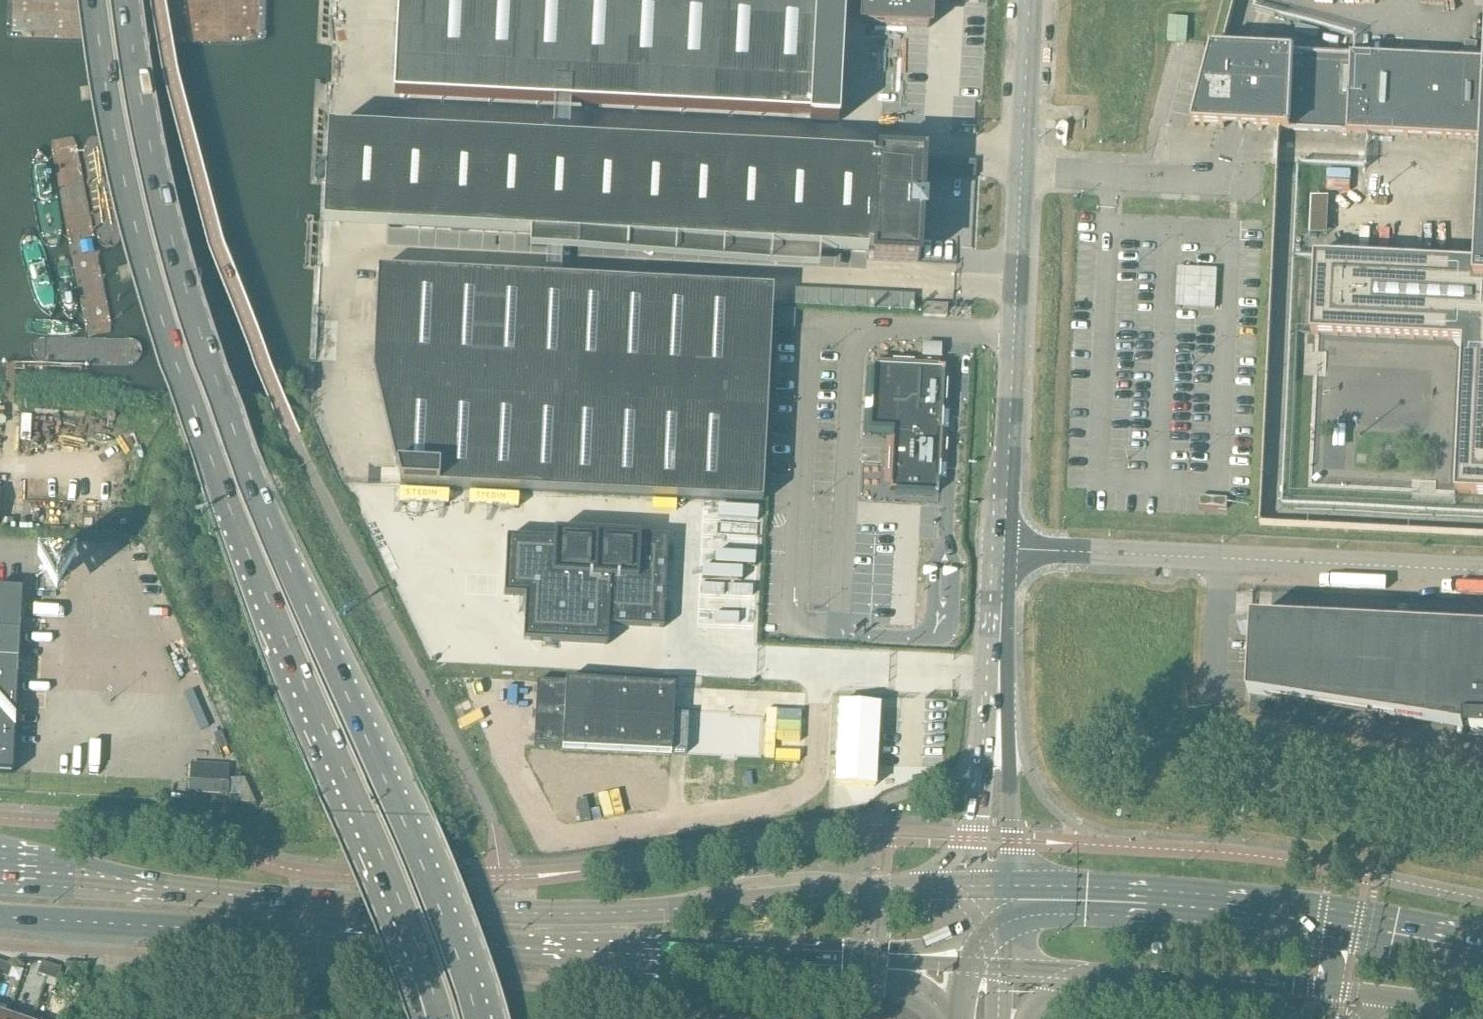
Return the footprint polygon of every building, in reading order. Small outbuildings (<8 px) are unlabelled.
[(394,98),(401,98),(554,106),(570,107),(581,108),(770,117),(809,119),(812,119),(812,122),(838,123),(844,0),(399,0),(395,74),(394,98)] [(859,27),(932,31),(933,1),(967,3),(967,0),(861,0),(859,27)] [(1191,129),(1289,134),(1289,133),(1346,136),(1346,137),(1367,138),(1481,143),(1475,266),(1314,259),(1310,337),(1462,344),(1455,496),(1482,498),(1482,65),(1352,59),(1350,59),(1350,60),(1293,57),(1293,56),(1211,52),(1191,129)] [(176,69),(162,73),(165,85),(179,81),(176,69)] [(85,85),(87,96),(159,85),(157,74),(85,85)] [(328,132),(323,229),(530,239),(529,255),(819,270),(820,254),(868,257),(868,252),(874,252),(873,261),(919,263),(936,263),(941,174),(924,173),(924,161),(924,158),(879,156),(878,165),(872,165),(872,160),(561,144),(328,132)] [(1326,235),(1328,198),(1312,197),(1310,234),(1326,235)] [(221,239),(207,243),(211,254),(225,250),(221,239)] [(1178,267),(1176,307),(1215,309),(1217,269),(1178,267)] [(762,503),(773,291),(379,271),(378,271),(374,364),(373,371),(400,485),(762,503)] [(806,306),(806,289),(794,289),(793,305),(806,306)] [(818,306),(818,290),(806,289),(806,306),(818,306)] [(830,307),(830,291),(818,290),(818,306),(830,307)] [(842,308),(842,291),(830,291),(830,307),(842,308)] [(854,308),(854,292),(842,291),(842,308),(854,308)] [(866,309),(866,292),(854,292),(854,308),(866,309)] [(878,309),(878,293),(866,292),(866,309),(878,309)] [(890,310),(890,294),(878,293),(878,309),(890,310)] [(902,310),(902,294),(890,294),(890,310),(902,310)] [(914,311),(915,295),(902,294),(902,310),(914,311)] [(947,318),(948,305),(930,304),(924,304),(923,313),(923,316),(947,318)] [(778,310),(777,329),(794,330),(795,310),(778,309),(778,310)] [(871,428),(894,429),(891,491),(938,493),(939,479),(943,479),(944,466),(940,465),(941,429),(946,430),(947,413),(942,412),(944,368),(874,364),(871,428)] [(608,626),(663,629),(667,539),(662,539),(563,534),(555,534),(555,542),(507,539),(504,597),(526,598),(524,642),(607,646),(608,626)] [(13,774),(13,773),(23,589),(0,588),(0,773),(13,774)] [(1249,697),(1465,731),(1465,735),(1482,736),(1482,631),(1253,620),(1249,697)] [(537,683),(534,746),(563,747),(563,749),(671,755),(671,752),(673,715),(674,687),(566,681),(566,684),(537,683)] [(840,705),(836,783),(875,785),(879,706),(840,705)] [(673,715),(671,752),(687,753),(689,715),(673,715)] [(230,769),(191,767),(189,794),(228,796),(230,769)] [(48,977),(52,966),(43,963),(28,962),(22,978),(36,983),(39,974),(48,977)] [(0,971),(0,975),(8,977),(11,966),(3,963),(0,971)] [(52,966),(48,977),(57,980),(61,969),(52,966)]
